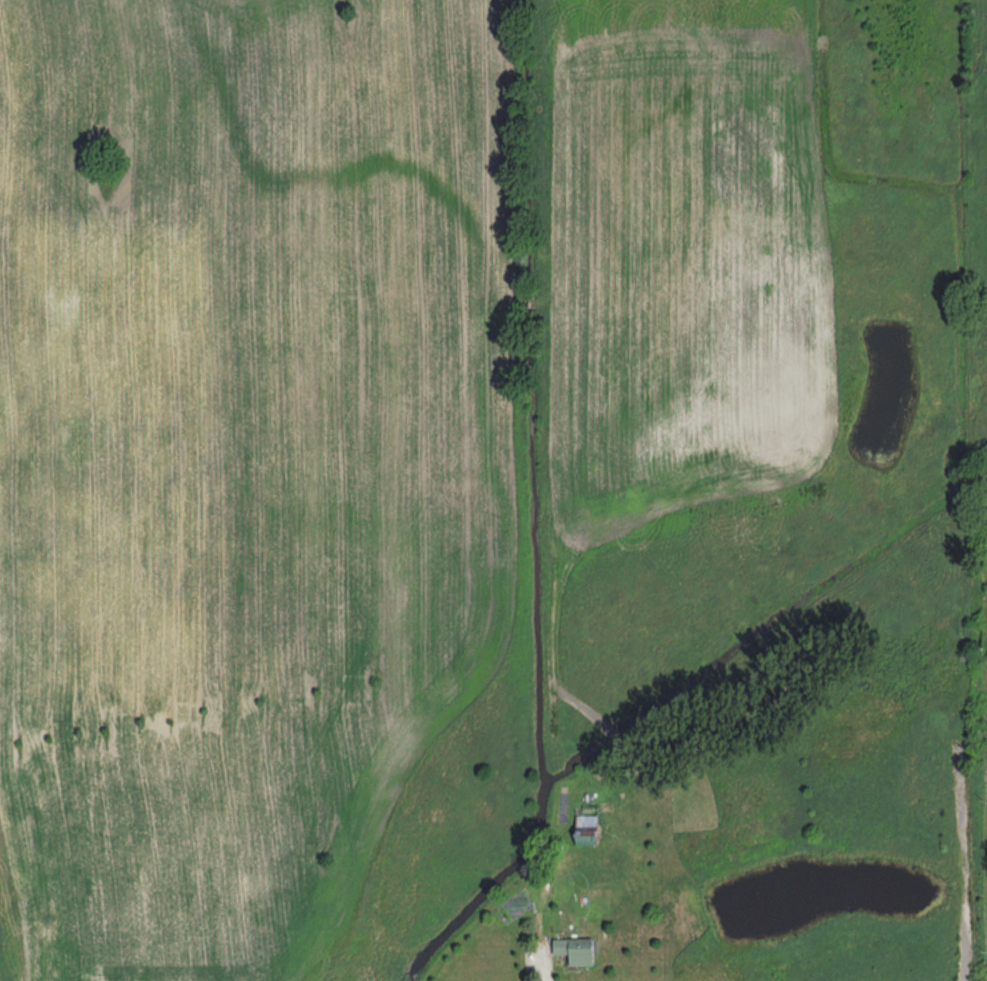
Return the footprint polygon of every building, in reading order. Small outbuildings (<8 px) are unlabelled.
[(599,845),(599,817),(577,817),(577,845),(599,845)] [(570,966),(595,966),(595,939),(554,939),(554,955),(570,955),(570,966)]
